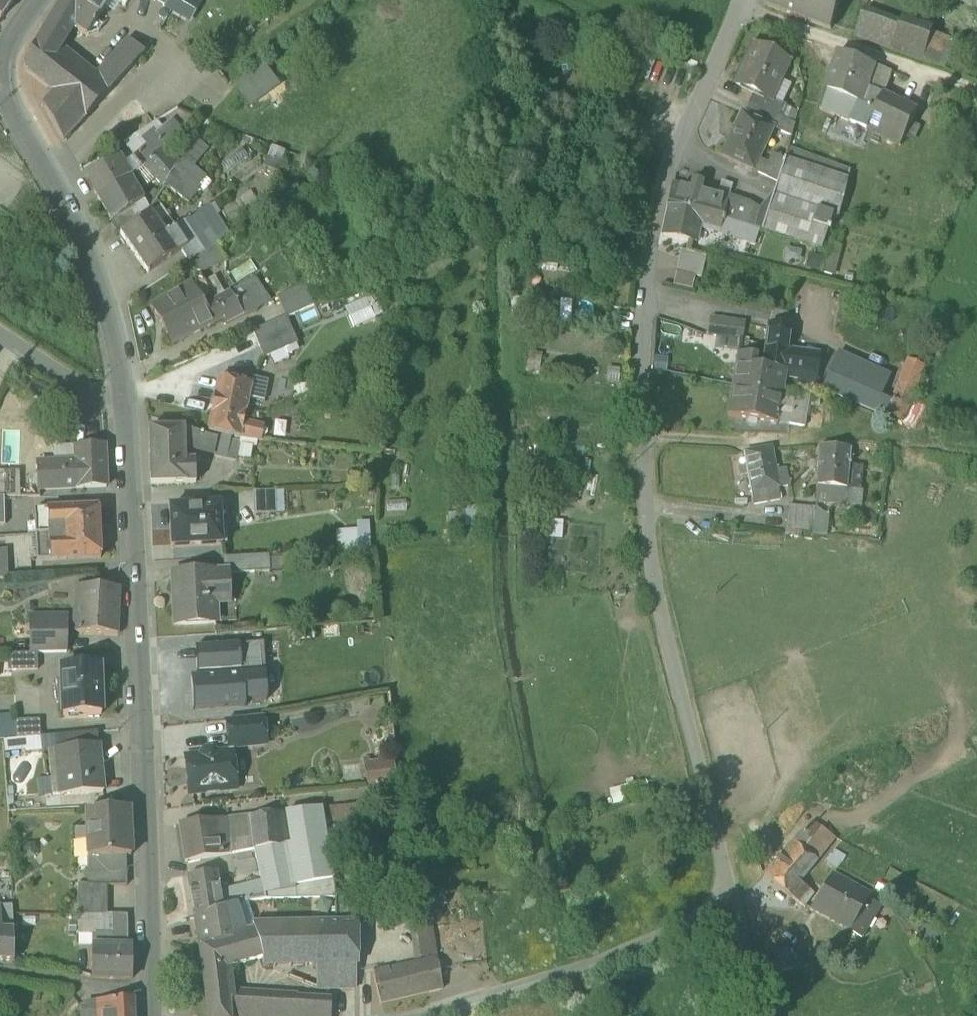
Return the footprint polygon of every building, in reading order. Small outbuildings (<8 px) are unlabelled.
[(1,19),(15,0),(0,0),(0,18),(1,19)] [(110,0),(62,0),(52,16),(74,28),(87,36),(110,0)] [(190,0),(170,0),(168,3),(182,11),(190,0)] [(797,18),(804,0),(766,0),(764,6),(797,18)] [(831,30),(841,0),(804,0),(797,18),(831,30)] [(855,37),(937,66),(947,37),(866,9),(855,37)] [(52,16),(43,31),(63,47),(74,28),(52,16)] [(64,142),(108,93),(95,82),(59,53),(63,47),(43,31),(24,63),(25,69),(26,71),(52,92),(42,105),(64,142)] [(131,41),(95,82),(108,93),(145,53),(131,41)] [(755,93),(769,100),(770,97),(777,83),(775,82),(785,61),(754,46),(736,84),(755,93)] [(860,103),(864,104),(869,89),(877,66),(839,52),(826,89),(826,90),(860,103)] [(234,84),(249,105),(278,84),(263,64),(234,84)] [(892,73),(877,66),(869,89),(883,95),(884,95),(892,73)] [(883,95),(869,89),(864,104),(877,109),(883,95)] [(819,110),(851,123),(860,103),(826,90),(819,110)] [(755,93),(750,103),(781,118),(787,106),(770,97),(769,100),(755,93)] [(884,95),(883,95),(877,109),(867,129),(901,146),(914,120),(918,111),(884,95)] [(775,131),(781,118),(750,103),(748,103),(742,116),(772,130),(775,131)] [(860,103),(851,123),(867,129),(877,109),(864,104),(860,103)] [(720,157),(752,172),(757,160),(772,130),(742,116),(740,115),(720,157)] [(124,143),(135,156),(147,145),(143,141),(153,131),(157,135),(161,130),(167,127),(176,136),(184,129),(173,117),(162,127),(158,121),(124,143)] [(775,131),(791,139),(792,136),(795,125),(781,118),(775,131)] [(157,135),(166,145),(176,136),(167,127),(161,130),(157,135)] [(135,156),(124,166),(131,177),(143,166),(165,146),(166,145),(157,135),(153,131),(143,141),(147,145),(135,156)] [(165,185),(167,186),(183,203),(187,207),(201,189),(198,187),(207,177),(195,167),(209,148),(196,138),(180,162),(165,185)] [(155,179),(163,187),(165,185),(180,162),(165,146),(143,166),(155,179)] [(772,197),(768,210),(762,228),(750,224),(749,227),(760,231),(822,251),(831,217),(838,219),(842,201),(850,170),(789,147),(785,160),(771,154),(766,165),(764,169),(760,167),(757,174),(775,183),(771,196),(772,197)] [(114,188),(131,177),(124,166),(120,158),(87,179),(98,197),(114,188)] [(764,169),(766,165),(757,160),(752,172),(757,174),(760,167),(764,169)] [(140,193),(155,179),(143,166),(131,177),(140,193)] [(140,193),(131,177),(114,188),(98,197),(113,224),(115,222),(144,200),(140,193)] [(692,180),(690,189),(700,192),(703,183),(692,180)] [(728,199),(700,192),(690,189),(671,184),(666,204),(670,205),(722,218),(728,199)] [(150,211),(151,213),(155,218),(169,207),(171,210),(183,203),(167,186),(150,211)] [(727,220),(749,227),(750,224),(762,228),(768,210),(728,199),(722,218),(722,219),(727,220)] [(115,222),(120,231),(148,209),(148,208),(144,200),(115,222)] [(210,205),(174,228),(187,246),(182,249),(189,261),(216,243),(230,235),(210,205)] [(700,223),(719,228),(722,219),(722,218),(670,205),(662,234),(696,241),(700,223)] [(159,224),(155,218),(151,213),(121,235),(148,273),(182,249),(187,246),(174,228),(167,219),(159,224)] [(719,228),(725,229),(727,220),(722,219),(719,228)] [(749,227),(727,220),(725,229),(758,239),(760,231),(749,227)] [(834,275),(844,245),(831,241),(821,270),(834,275)] [(192,266),(197,275),(198,275),(225,260),(220,251),(216,243),(189,261),(192,266)] [(681,249),(676,271),(698,275),(702,276),(706,254),(681,249)] [(696,288),(698,275),(676,271),(674,284),(696,288)] [(215,276),(203,282),(213,301),(225,294),(215,276)] [(255,277),(242,286),(259,311),(272,301),(255,277)] [(192,285),(204,306),(213,301),(203,282),(202,280),(192,285)] [(174,345),(213,324),(204,306),(192,285),(191,283),(152,304),(174,345)] [(286,317),(287,318),(314,306),(315,306),(308,291),(305,285),(304,285),(307,292),(282,303),(279,296),(277,297),(281,305),(286,303),(289,311),(291,315),(286,317)] [(304,285),(279,296),(282,303),(307,292),(304,285)] [(225,294),(213,301),(204,306),(213,324),(224,318),(227,324),(244,316),(259,311),(242,286),(225,294)] [(374,295),(366,298),(375,319),(383,315),(374,295)] [(366,298),(344,308),(353,328),(375,319),(366,298)] [(561,302),(563,316),(588,314),(587,300),(561,302)] [(281,305),(286,317),(291,315),(289,311),(286,303),(281,305)] [(253,333),(259,345),(292,331),(286,318),(253,333)] [(713,335),(742,339),(744,323),(715,319),(713,335)] [(763,366),(764,368),(784,369),(784,376),(787,377),(798,379),(797,385),(814,387),(818,355),(787,351),(790,329),(769,326),(766,342),(765,357),(763,366)] [(298,344),(292,331),(259,345),(265,358),(270,356),(285,349),(296,344),(298,344)] [(299,351),(296,344),(285,349),(288,355),(299,351)] [(285,349),(270,356),(274,365),(289,359),(288,355),(285,349)] [(913,353),(904,374),(918,379),(923,365),(922,365),(925,358),(913,353)] [(739,355),(733,388),(766,394),(768,386),(782,388),(784,376),(784,369),(764,368),(754,367),(755,356),(739,355)] [(903,422),(918,379),(904,374),(892,401),(881,396),(885,386),(883,386),(887,376),(841,356),(839,363),(833,361),(829,371),(830,374),(823,390),(886,416),(886,415),(903,422)] [(218,377),(213,405),(246,412),(249,398),(252,384),(218,377)] [(252,384),(249,398),(264,401),(268,380),(253,377),(252,384)] [(782,391),(782,388),(768,386),(766,394),(733,388),(729,416),(777,423),(782,391)] [(804,425),(805,414),(790,412),(793,394),(782,391),(777,423),(789,423),(804,425)] [(808,397),(793,394),(790,412),(805,414),(808,397)] [(232,437),(240,438),(241,439),(243,424),(246,412),(213,405),(211,413),(212,413),(208,432),(219,434),(232,437)] [(262,428),(243,424),(241,439),(240,438),(240,439),(259,441),(262,428)] [(150,429),(151,484),(197,482),(196,461),(185,461),(184,445),(184,428),(150,429)] [(214,453),(218,439),(207,435),(206,436),(204,435),(184,428),(184,445),(201,451),(214,453)] [(214,453),(238,458),(242,443),(232,440),(232,437),(219,434),(218,439),(214,453)] [(14,443),(0,444),(0,459),(15,458),(14,443)] [(75,446),(76,461),(78,487),(106,484),(103,444),(75,446)] [(819,486),(846,488),(848,466),(849,449),(821,447),(818,486),(819,486)] [(743,453),(751,493),(752,493),(777,488),(778,488),(770,448),(743,453)] [(39,490),(78,487),(76,461),(37,464),(39,490)] [(864,468),(848,466),(846,488),(862,490),(864,468)] [(18,497),(18,481),(0,481),(0,498),(4,497),(18,497)] [(817,502),(845,504),(846,488),(819,486),(817,502)] [(752,493),(755,504),(779,500),(777,488),(752,493)] [(253,491),(254,514),(276,513),(275,491),(253,491)] [(284,491),(275,491),(276,513),(284,513),(284,491)] [(170,507),(172,548),(222,545),(220,505),(170,507)] [(99,506),(64,508),(65,534),(100,532),(99,506)] [(830,533),(831,508),(788,507),(788,533),(830,533)] [(36,535),(65,534),(64,508),(35,509),(36,535)] [(357,529),(358,550),(371,550),(369,521),(356,521),(357,529)] [(358,550),(357,529),(336,530),(337,551),(358,550)] [(100,532),(65,534),(66,557),(101,556),(100,532)] [(37,559),(66,557),(65,534),(36,535),(37,559)] [(8,579),(7,551),(0,552),(0,580),(8,579)] [(227,573),(227,575),(269,572),(268,555),(224,557),(225,573),(227,573)] [(175,592),(177,623),(206,622),(206,604),(215,604),(228,603),(227,575),(227,573),(225,573),(173,575),(174,592),(175,592)] [(92,634),(118,635),(120,588),(76,586),(74,633),(92,633),(92,634)] [(206,604),(206,622),(216,621),(215,604),(206,604)] [(29,618),(30,654),(39,654),(67,653),(69,617),(29,618)] [(241,668),(197,670),(197,676),(266,672),(265,642),(240,643),(241,668)] [(241,668),(240,643),(195,646),(197,670),(241,668)] [(39,670),(39,654),(30,654),(8,655),(8,671),(39,670)] [(61,668),(63,717),(100,716),(99,667),(61,668)] [(197,676),(192,676),(194,710),(245,706),(245,701),(268,700),(266,672),(197,676)] [(0,718),(0,742),(3,742),(16,740),(15,721),(15,716),(0,718)] [(226,720),(230,748),(265,744),(262,716),(226,720)] [(15,721),(16,740),(40,738),(40,721),(15,721)] [(56,736),(57,749),(96,745),(95,732),(56,736)] [(56,736),(40,738),(41,752),(56,750),(56,749),(57,749),(56,736)] [(25,753),(41,752),(40,738),(16,740),(3,742),(4,753),(25,751),(25,753)] [(60,795),(61,797),(104,793),(99,745),(96,745),(57,749),(56,749),(56,750),(59,777),(60,795)] [(187,758),(191,793),(235,788),(231,753),(218,754),(212,749),(204,750),(199,756),(187,758)] [(398,757),(367,757),(366,782),(398,783),(398,757)] [(38,797),(60,795),(59,777),(36,779),(38,797)] [(254,850),(261,882),(264,894),(265,894),(295,889),(295,886),(333,880),(321,808),(285,812),(291,845),(288,845),(254,849),(254,850)] [(88,839),(89,857),(125,855),(131,855),(129,809),(87,812),(88,829),(88,839)] [(282,812),(250,816),(254,849),(288,845),(282,812)] [(254,850),(254,849),(250,816),(225,819),(230,854),(254,850)] [(180,824),(186,862),(230,854),(225,819),(180,824)] [(813,821),(793,843),(813,861),(817,863),(837,840),(813,821)] [(76,829),(77,840),(88,839),(88,829),(76,829)] [(795,881),(813,861),(793,843),(764,877),(784,895),(795,881)] [(88,885),(88,886),(107,885),(126,885),(126,870),(125,855),(89,857),(90,871),(88,871),(88,885)] [(810,911),(849,934),(850,932),(869,899),(870,897),(836,877),(838,873),(834,870),(810,911)] [(188,876),(195,918),(223,910),(223,909),(220,892),(216,873),(188,876)] [(266,899),(336,898),(333,880),(295,886),(295,889),(265,894),(266,899)] [(802,887),(795,881),(784,895),(793,902),(800,906),(809,896),(801,889),(802,887)] [(266,899),(265,894),(264,894),(261,882),(220,892),(223,909),(235,905),(247,902),(247,903),(266,899)] [(78,885),(78,914),(108,915),(107,885),(88,886),(88,885),(78,885)] [(373,973),(380,1003),(442,990),(427,896),(406,900),(416,963),(373,973)] [(869,899),(850,932),(863,940),(882,907),(869,899)] [(254,923),(247,903),(247,902),(235,905),(244,933),(254,930),(252,924),(254,923)] [(235,905),(223,909),(223,910),(195,918),(200,948),(244,933),(235,905)] [(12,907),(1,907),(2,931),(13,931),(12,907)] [(96,947),(129,947),(128,915),(108,915),(78,914),(78,935),(96,935),(96,947)] [(265,967),(296,966),(295,923),(254,923),(252,924),(254,930),(262,958),(265,967)] [(354,923),(295,923),(296,966),(320,966),(355,965),(354,923)] [(244,933),(200,948),(209,1015),(228,1015),(227,999),(225,969),(262,958),(254,930),(244,933)] [(14,962),(13,931),(2,931),(0,931),(0,961),(14,962)] [(92,977),(132,979),(132,947),(129,947),(96,947),(92,946),(92,977)] [(790,948),(769,953),(773,971),(794,967),(790,948)] [(320,966),(320,989),(355,989),(355,965),(320,966)] [(329,1005),(227,999),(228,1015),(329,1015),(329,1005)] [(98,1002),(99,1015),(134,1015),(133,1001),(98,1002)] [(98,1002),(86,1003),(86,1006),(81,1006),(81,1015),(99,1015),(98,1002)]
